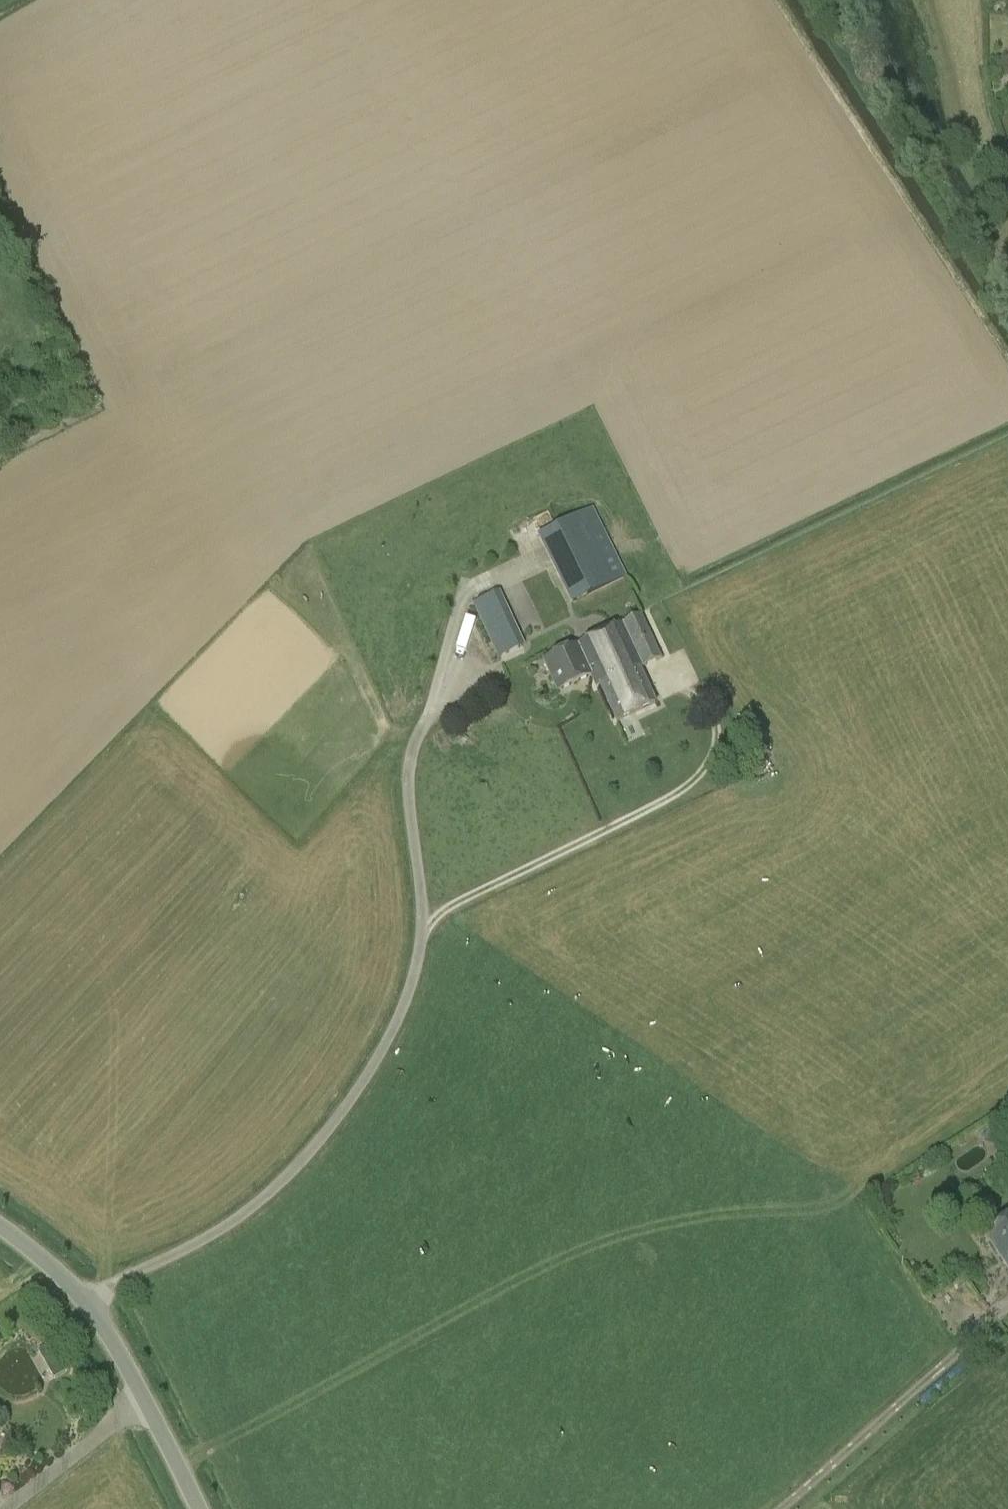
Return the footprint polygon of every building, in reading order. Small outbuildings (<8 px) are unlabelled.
[(627,577),(593,507),(559,523),(538,534),(573,604),(623,579),(627,577)] [(491,643),(517,631),(499,592),(473,603),(491,643)] [(662,659),(641,615),(613,628),(590,638),(605,671),(592,677),(596,686),(600,684),(617,721),(655,704),(639,669),(662,659)] [(605,671),(590,638),(577,644),(542,660),(557,693),(591,678),(592,677),(605,671)] [(1005,1125),(1001,1121),(995,1121),(991,1126),(991,1132),(996,1136),(1002,1135),(1006,1131),(1005,1125)] [(1007,1269),(1007,1216),(984,1233),(1007,1269)] [(48,1367),(54,1377),(66,1371),(60,1360),(48,1367)]
